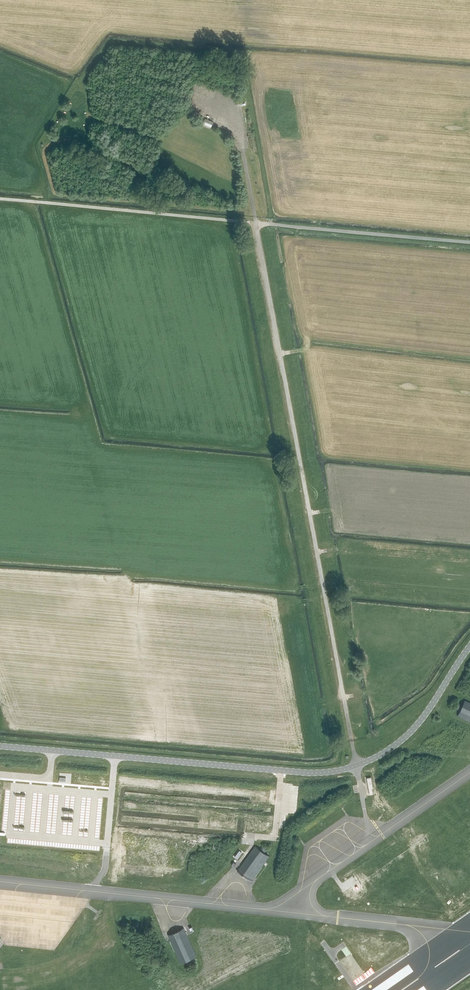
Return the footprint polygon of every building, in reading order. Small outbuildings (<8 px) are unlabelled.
[(465,700),(462,705),(459,703),(456,710),(459,711),(457,716),(469,722),(469,703),(465,700)] [(244,861),(242,864),(237,871),(251,881),(253,878),(255,876),(255,875),(256,876),(257,875),(256,874),(269,856),(265,853),(267,850),(264,848),(261,846),(260,848),(259,849),(255,846),(244,861)] [(168,935),(170,941),(170,942),(170,943),(171,943),(180,963),(186,961),(188,964),(193,962),(191,958),(196,956),(189,939),(187,936),(184,928),(168,935)]
